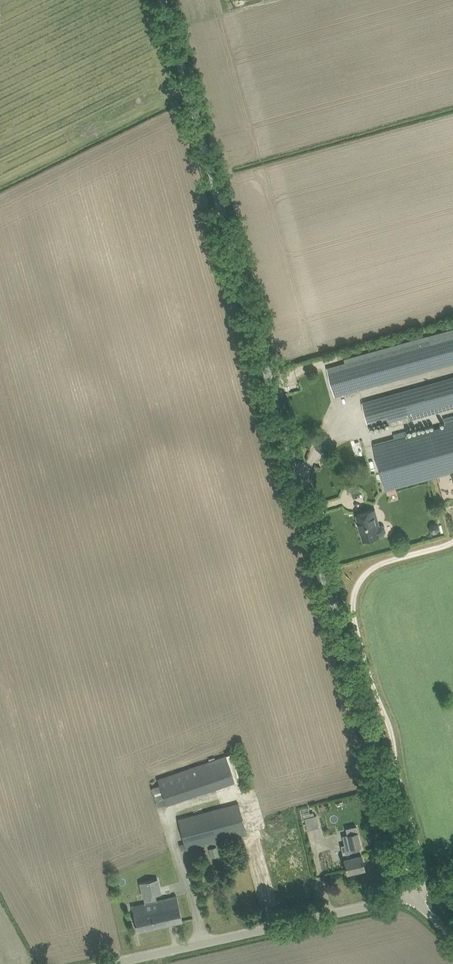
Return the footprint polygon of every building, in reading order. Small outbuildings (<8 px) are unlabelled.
[(328,368),(336,395),(345,393),(452,363),(452,328),(345,358),(346,363),(337,365),(328,368)] [(363,402),(369,426),(379,423),(408,415),(410,420),(452,408),(452,377),(372,400),(363,402)] [(375,445),(387,489),(388,494),(397,492),(396,487),(431,477),(452,472),(452,476),(452,415),(444,417),(446,426),(384,443),(375,445)] [(367,539),(369,540),(371,539),(372,538),(380,535),(385,533),(386,531),(385,526),(382,525),(377,526),(373,509),(357,514),(364,540),(367,539)] [(152,787),(158,806),(166,804),(166,805),(235,782),(226,755),(188,768),(157,779),(159,785),(152,787)] [(183,817),(178,819),(184,843),(186,849),(246,833),(238,803),(187,816),(183,817)] [(304,817),(307,829),(319,827),(316,815),(304,817)] [(345,862),(347,872),(365,868),(361,853),(359,847),(361,846),(356,825),(346,828),(350,849),(351,849),(352,855),(344,858),(345,862)] [(145,903),(132,906),(135,921),(137,931),(182,920),(177,895),(157,900),(155,894),(152,879),(140,882),(145,903)]
